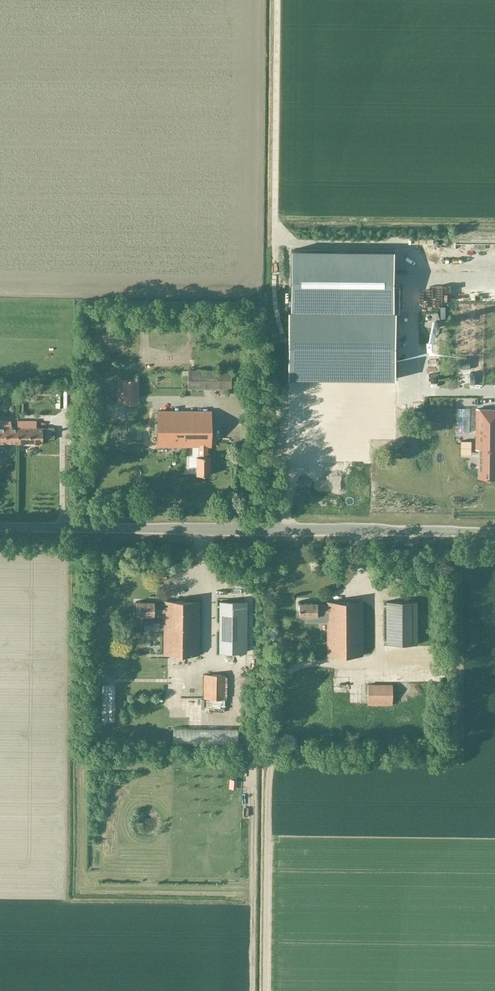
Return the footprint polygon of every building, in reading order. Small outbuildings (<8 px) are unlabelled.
[(395,286),(396,251),(291,250),(290,311),(288,311),(287,378),(289,378),(289,461),(370,462),(370,440),(396,441),(397,313),(400,313),(400,286),(395,286)] [(231,390),(231,370),(188,370),(188,390),(231,390)] [(137,405),(138,381),(118,380),(117,405),(137,405)] [(56,387),(56,407),(70,407),(69,387),(56,387)] [(470,431),(470,407),(458,406),(457,431),(470,431)] [(476,449),(480,449),(480,478),(494,478),(494,409),(477,409),(476,449)] [(210,447),(210,412),(157,412),(157,447),(198,447),(198,457),(196,457),(196,475),(209,475),(209,457),(207,457),(207,447),(210,447)] [(5,422),(0,421),(0,423),(0,443),(17,444),(17,428),(11,428),(10,422),(5,422)] [(17,428),(17,444),(42,444),(42,440),(54,440),(54,429),(42,429),(36,428),(36,422),(17,422),(17,428)] [(163,622),(163,655),(198,655),(199,602),(164,601),(164,604),(154,604),(154,602),(135,602),(135,615),(153,615),(153,622),(163,622)] [(244,653),(244,602),(218,602),(218,653),(244,653)] [(326,620),(326,656),(362,656),(362,602),(326,603),(326,606),(316,606),(316,603),(298,603),(298,617),(306,617),(306,621),(326,620)] [(385,645),(417,645),(417,602),(385,602),(385,645)] [(204,675),(204,699),(224,700),(224,675),(204,675)] [(115,683),(102,683),(101,722),(115,722),(115,683)] [(367,685),(367,705),(392,705),(392,685),(367,685)] [(237,728),(173,727),(173,744),(237,745),(237,728)]
